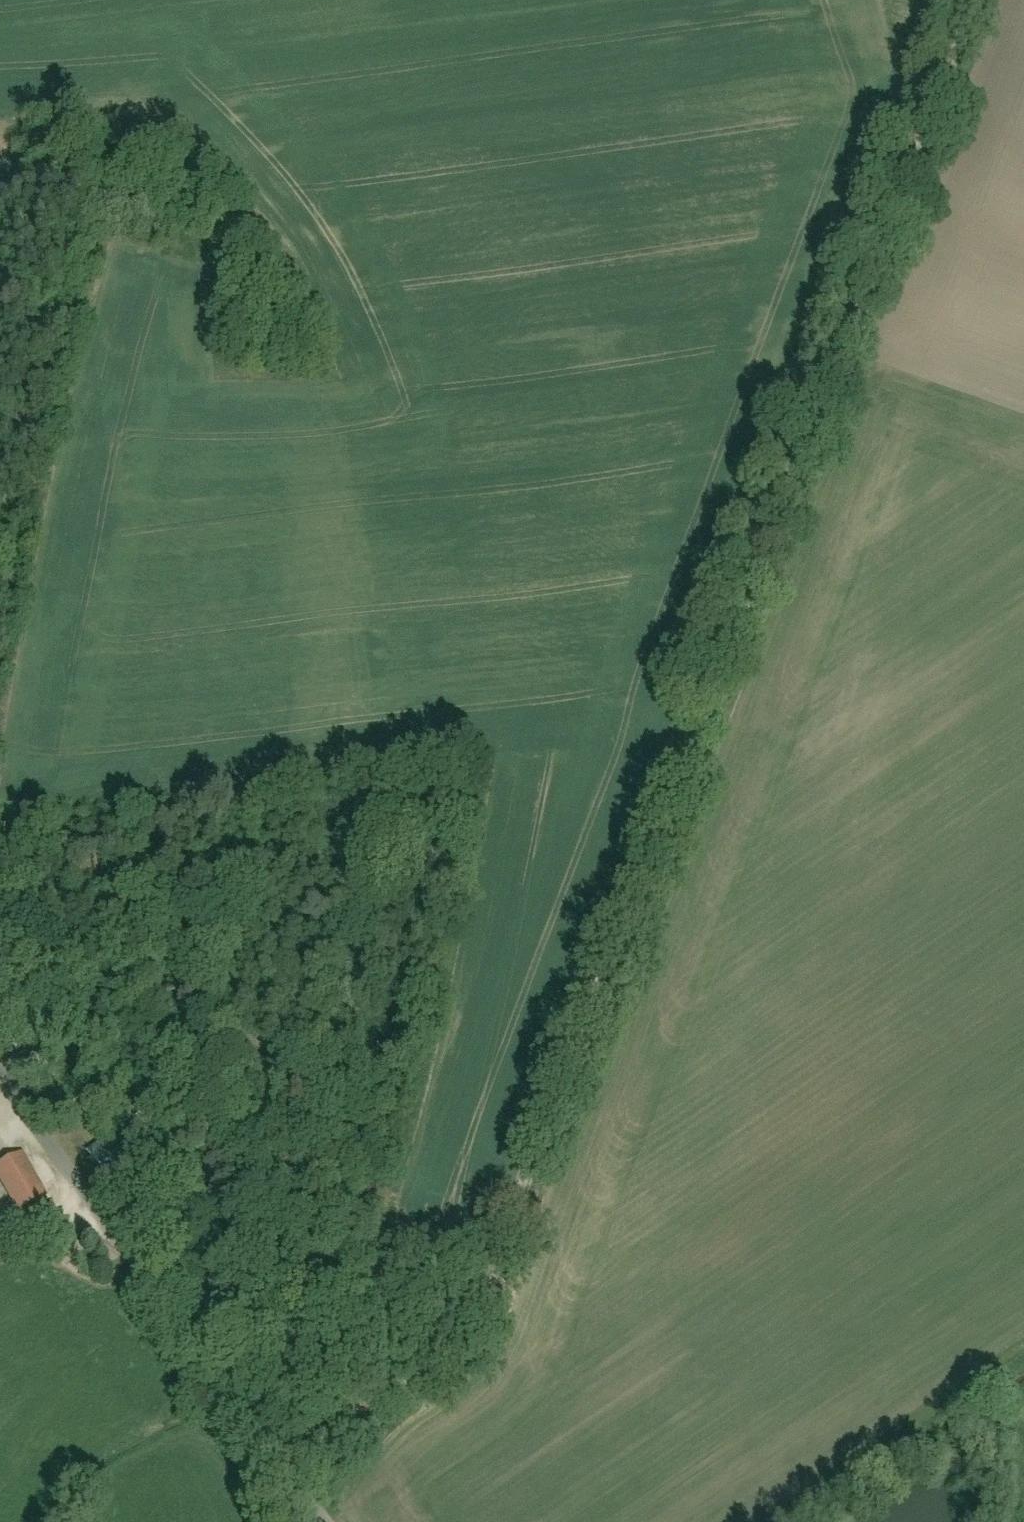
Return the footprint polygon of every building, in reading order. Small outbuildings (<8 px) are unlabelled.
[(136,1122),(87,1155),(111,1190),(159,1157),(136,1122)] [(0,1162),(0,1184),(23,1222),(54,1203),(21,1149),(0,1162)]
